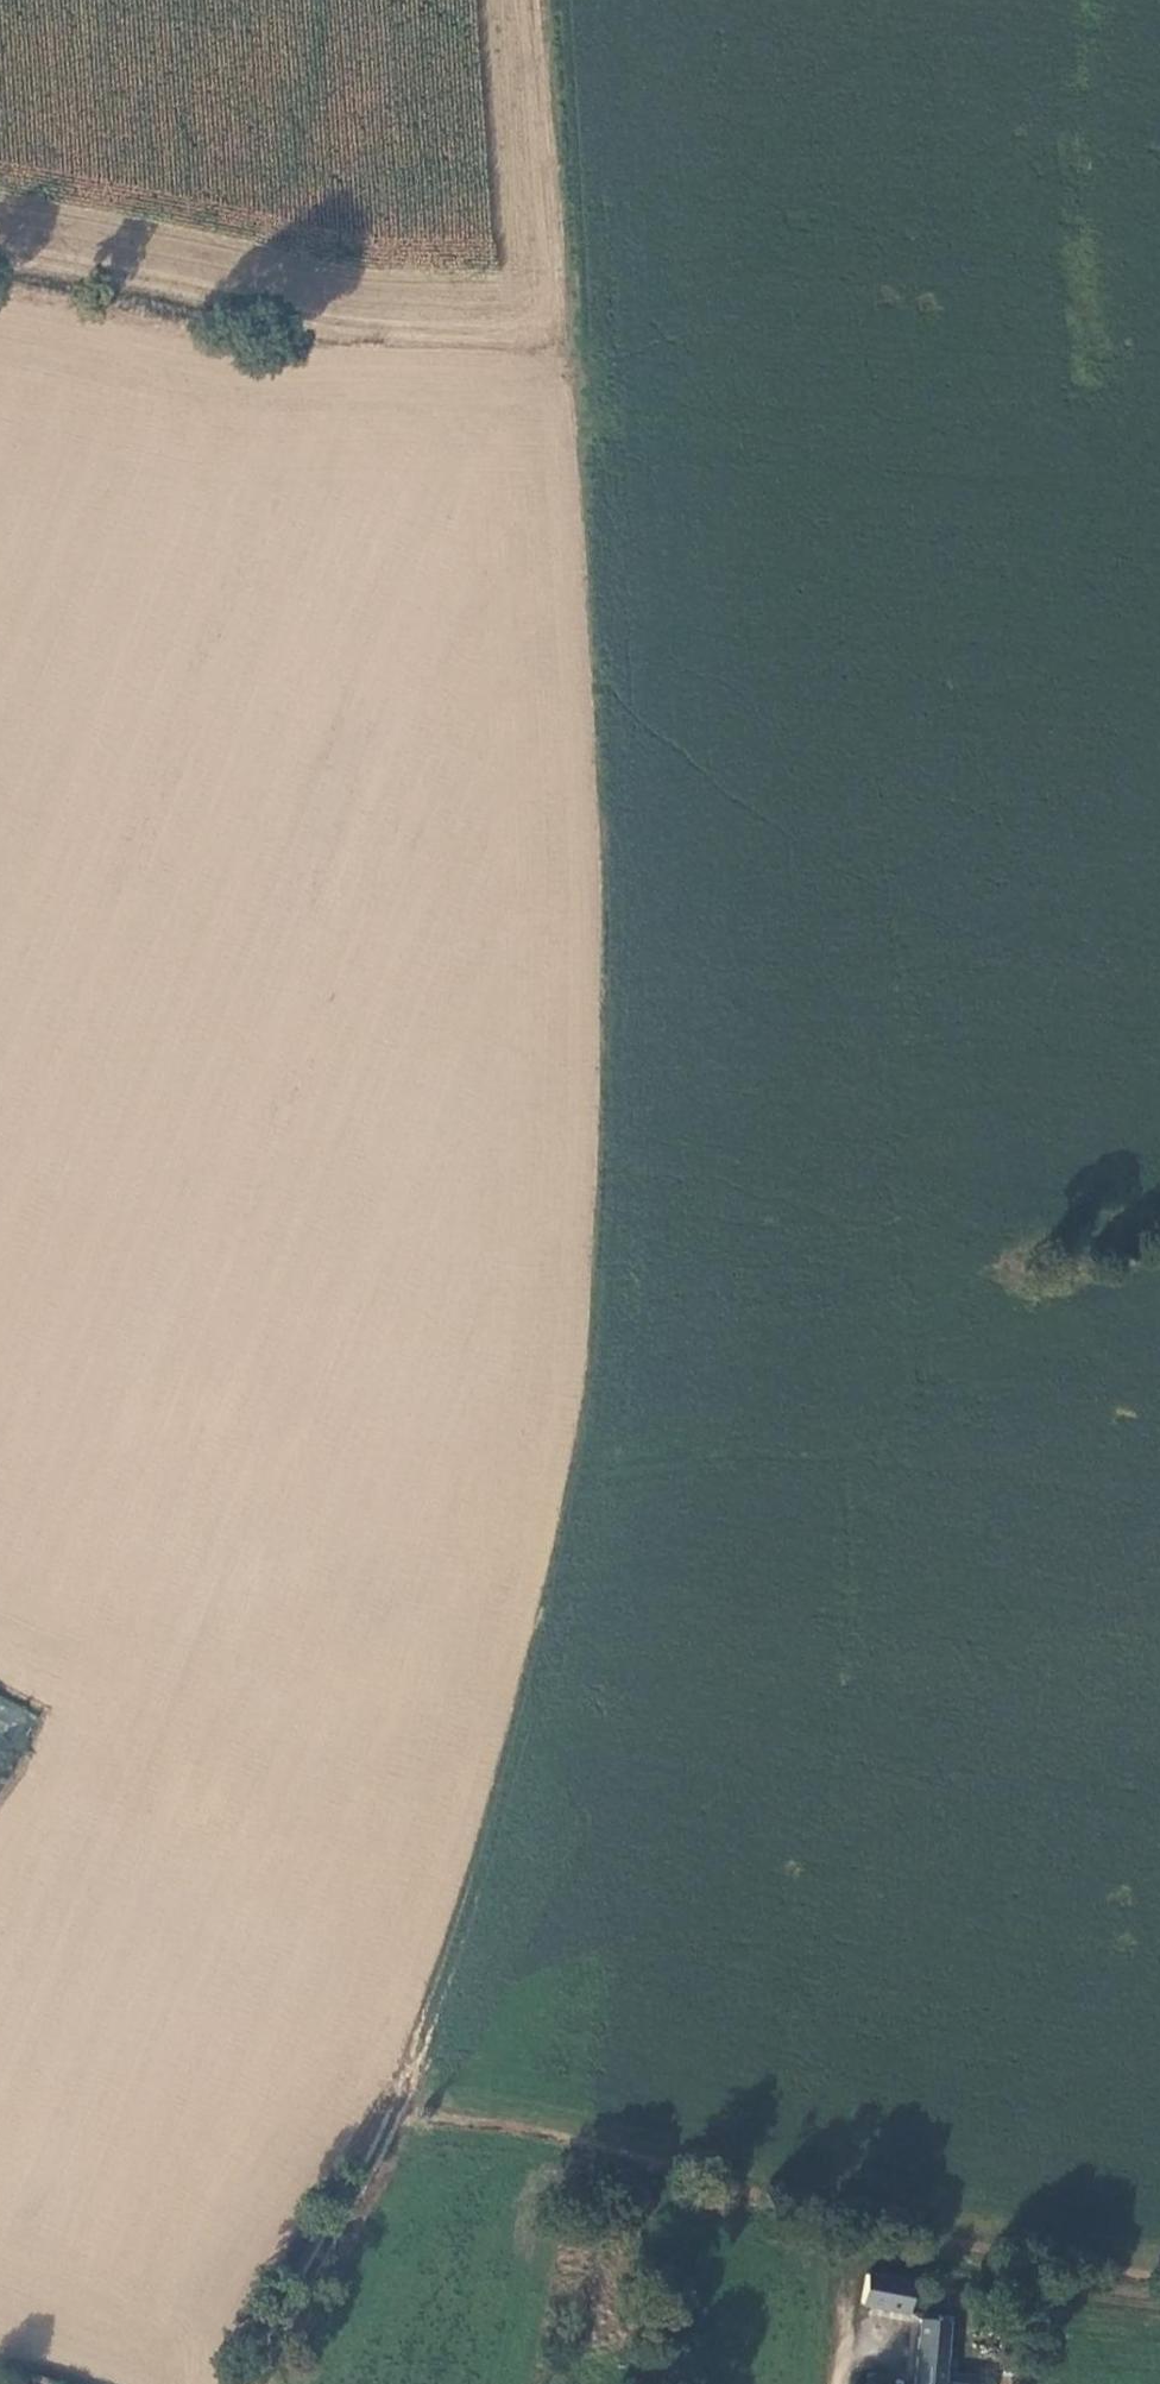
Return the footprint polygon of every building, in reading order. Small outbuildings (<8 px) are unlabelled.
[(913,2283),(866,2273),(860,2302),(906,2313),(913,2283)] [(911,2383),(973,2383),(974,2379),(940,2375),(946,2323),(919,2319),(911,2383)] [(865,2371),(864,2383),(880,2383),(881,2372),(865,2371)]
